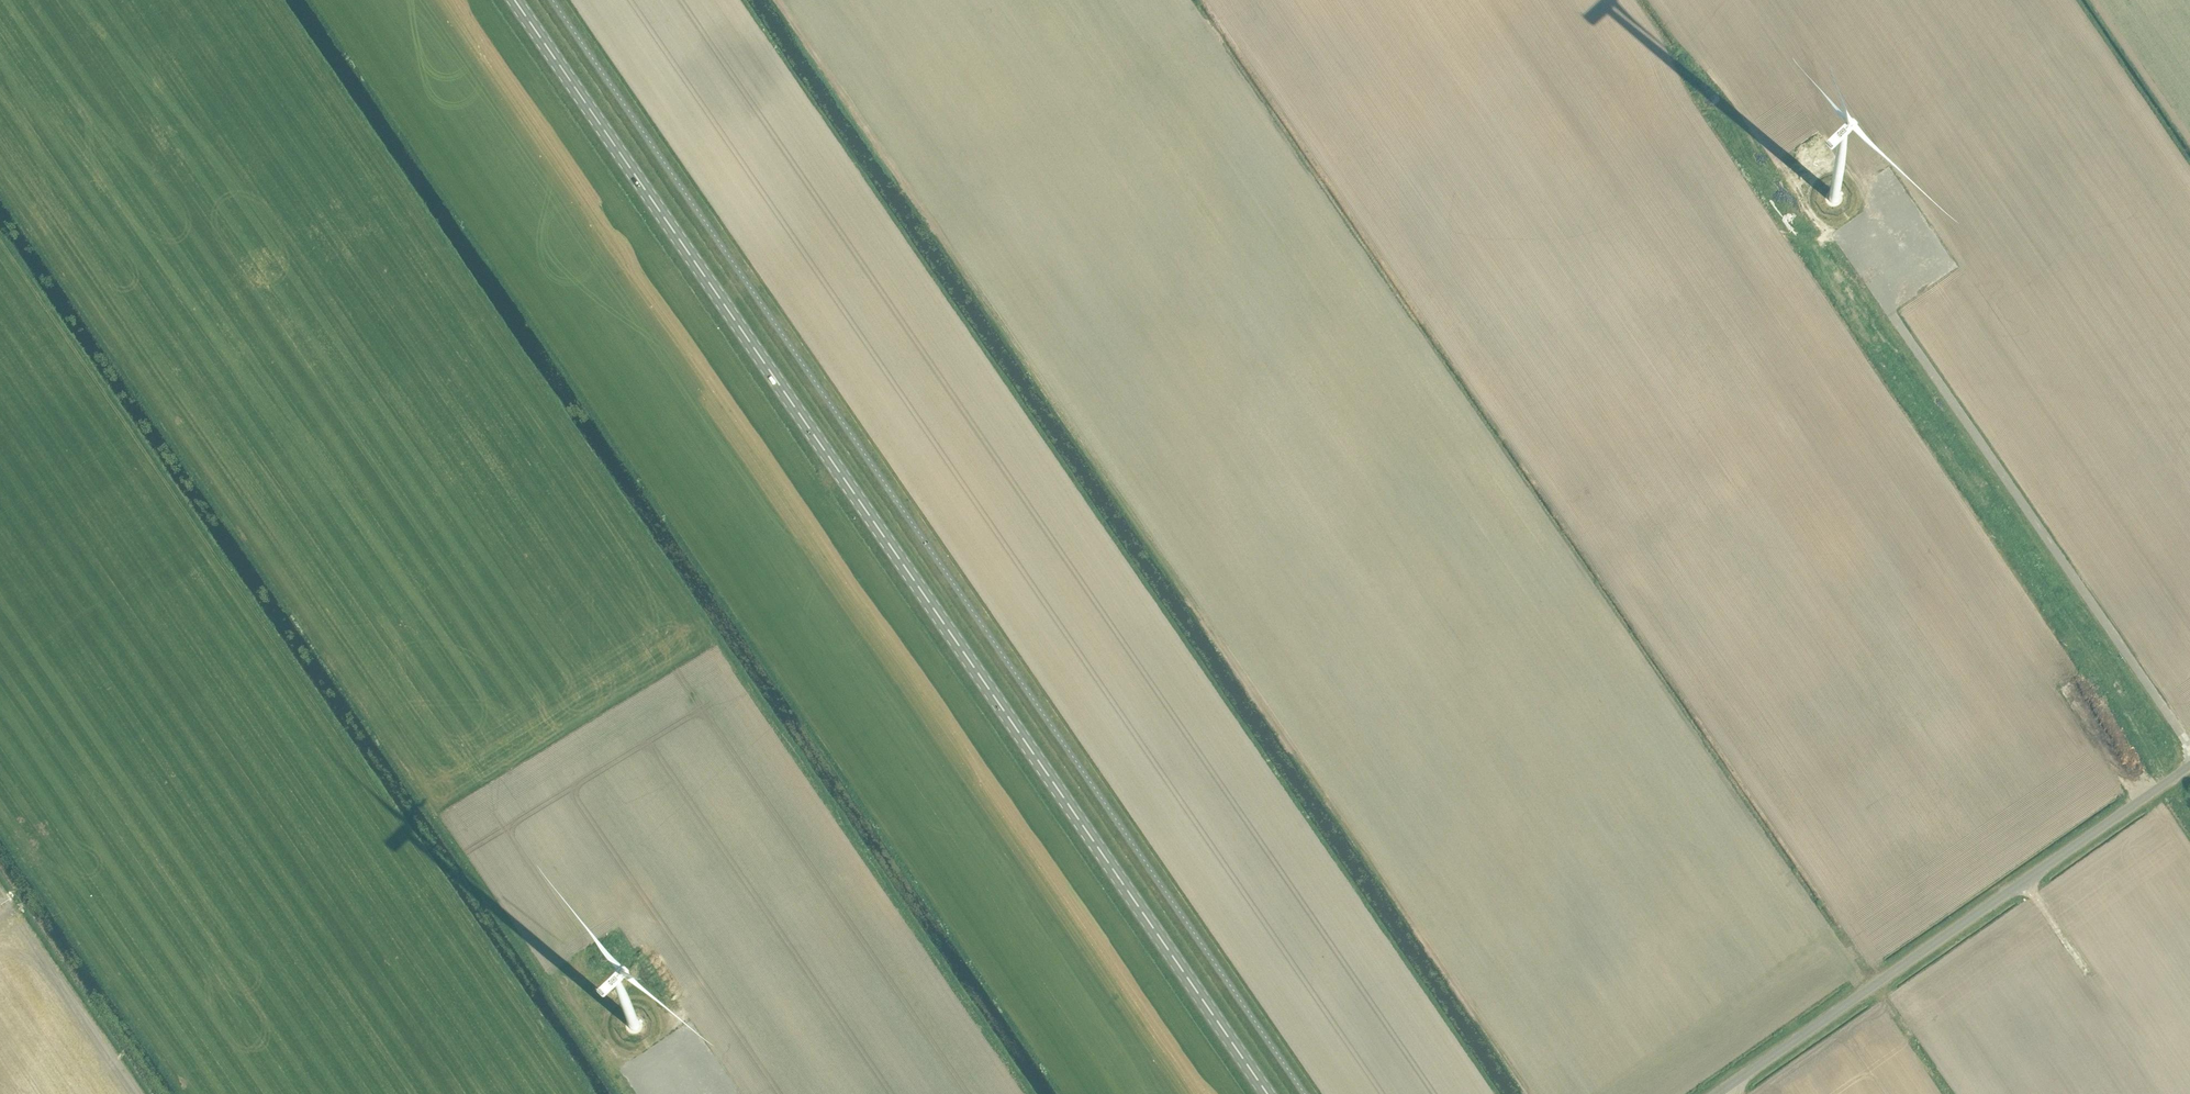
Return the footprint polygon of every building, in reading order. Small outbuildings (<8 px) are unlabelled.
[(1828,198),(1828,199),(1828,200),(1829,200),(1829,201),(1829,202),(1830,202),(1830,203),(1831,203),(1831,204),(1832,204),(1833,204),(1834,204),(1835,204),(1836,204),(1836,203),(1837,203),(1837,202),(1838,202),(1838,201),(1839,201),(1839,200),(1839,199),(1839,198),(1839,197),(1838,196),(1837,195),(1836,194),(1835,194),(1834,194),(1833,194),(1832,194),(1831,194),(1830,195),(1829,196),(1829,197),(1829,198),(1828,198)] [(629,1025),(629,1026),(629,1027),(629,1028),(630,1028),(630,1029),(631,1030),(632,1030),(633,1031),(634,1031),(635,1031),(636,1031),(636,1030),(637,1030),(638,1030),(638,1029),(639,1028),(639,1027),(639,1026),(639,1025),(639,1024),(639,1023),(638,1023),(638,1022),(637,1021),(636,1021),(635,1021),(635,1020),(634,1020),(633,1021),(632,1021),(631,1021),(631,1022),(630,1022),(630,1023),(629,1024),(629,1025)]
